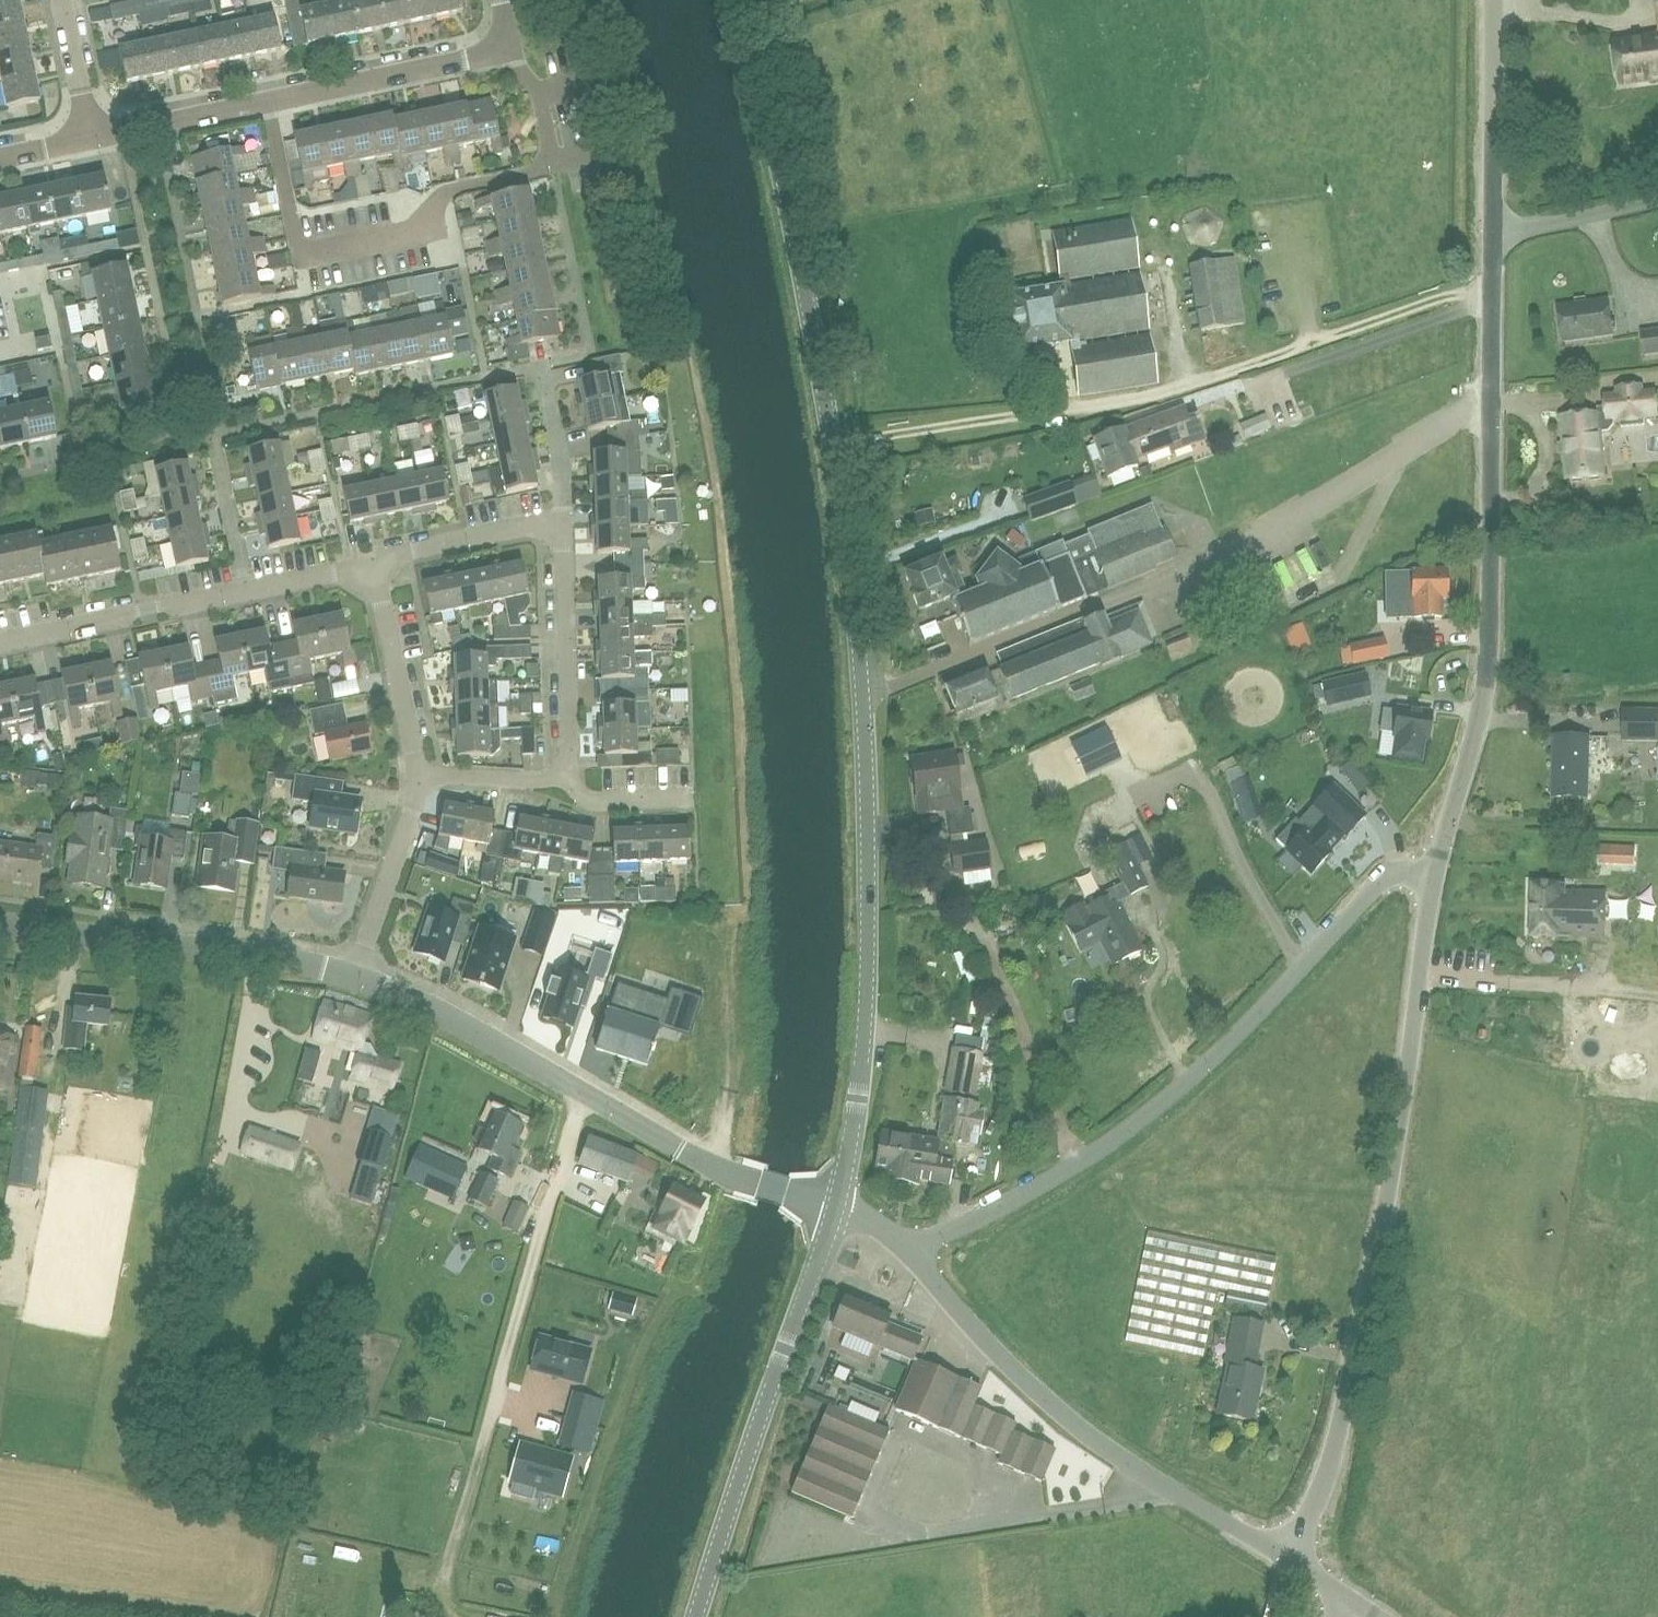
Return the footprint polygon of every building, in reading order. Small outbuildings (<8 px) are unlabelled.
[(24,23),(19,0),(1,0),(0,0),(0,28),(24,23)] [(136,1),(139,14),(164,9),(162,0),(140,0),(136,1)] [(164,9),(189,3),(188,0),(162,0),(164,9)] [(327,5),(326,0),(297,0),(300,11),(307,45),(333,39),(326,6),(327,5)] [(351,0),(327,5),(326,6),(333,39),(358,34),(351,0)] [(378,0),(353,0),(351,0),(358,34),(384,29),(378,0)] [(384,29),(410,24),(405,0),(378,0),(384,29)] [(432,0),(405,0),(410,24),(435,18),(432,0)] [(435,18),(462,13),(459,0),(432,0),(435,18)] [(139,14),(136,1),(110,6),(113,19),(139,14)] [(247,22),(254,56),(281,50),(274,16),(247,22)] [(247,22),(222,27),(229,61),(254,56),(247,22)] [(0,28),(0,55),(29,48),(24,23),(0,28)] [(222,27),(196,32),(203,66),(229,61),(222,27)] [(196,32),(170,38),(177,71),(203,66),(196,32)] [(1614,42),(1619,84),(1657,79),(1657,34),(1642,36),(1642,38),(1614,42)] [(177,71),(170,38),(145,43),(152,77),(177,71)] [(152,77),(145,43),(119,48),(126,82),(152,77)] [(0,55),(0,80),(0,81),(35,74),(29,48),(0,55)] [(35,74),(0,81),(6,108),(40,100),(35,74)] [(492,101),(466,106),(474,143),(490,140),(494,155),(503,153),(501,148),(508,147),(506,136),(499,137),(492,101)] [(474,143),(466,106),(442,111),(453,163),(460,162),(457,147),(474,143)] [(453,163),(442,111),(418,116),(425,153),(442,150),(445,165),(453,163)] [(393,121),(392,115),(368,121),(376,158),(390,155),(394,170),(401,168),(403,168),(393,121)] [(418,116),(393,121),(403,168),(401,168),(403,174),(412,172),(409,157),(425,153),(418,116)] [(376,158),(368,121),(343,126),(354,178),(360,177),(360,176),(367,175),(365,167),(359,168),(357,162),(376,158)] [(354,178),(343,126),(318,131),(326,168),(341,165),(345,180),(354,178)] [(326,168),(318,131),(293,136),(304,188),(312,187),(309,172),(326,168)] [(196,139),(187,141),(190,154),(199,153),(196,139)] [(196,183),(233,175),(229,158),(245,155),(243,147),(191,158),(196,183)] [(233,175),(196,183),(201,207),(268,193),(267,192),(266,184),(251,187),(252,188),(237,192),(233,175)] [(75,181),(82,217),(110,211),(103,176),(75,181)] [(82,217),(75,181),(48,187),(55,223),(82,217)] [(339,194),(341,203),(358,199),(355,183),(347,185),(345,185),(339,194)] [(48,187),(20,192),(28,228),(55,223),(48,187)] [(268,193),(201,207),(206,232),(243,224),(240,208),(255,204),(255,203),(257,203),(257,206),(278,202),(276,190),(267,192),(268,193)] [(497,223),(534,215),(529,190),(477,201),(478,209),(493,206),(497,223)] [(0,197),(0,232),(0,234),(28,228),(20,192),(0,197)] [(470,213),(457,216),(459,229),(472,227),(470,213)] [(534,215),(497,223),(500,240),(485,243),(487,250),(539,239),(534,215)] [(1137,267),(1129,219),(1052,232),(1060,285),(1007,294),(1016,349),(1069,340),(1078,395),(1156,383),(1148,335),(1078,346),(1077,339),(1147,328),(1138,273),(1068,284),(1067,278),(1137,267)] [(246,239),(243,224),(206,232),(211,256),(263,245),(263,244),(286,238),(284,230),(246,239)] [(539,239),(487,250),(489,258),(503,255),(507,271),(544,263),(539,239)] [(116,240),(100,243),(101,252),(118,249),(116,240)] [(72,249),(74,258),(90,254),(88,245),(72,249)] [(263,245),(211,256),(216,280),(253,272),(250,255),(265,252),(263,245)] [(43,250),(46,263),(63,260),(60,246),(43,250)] [(98,300),(133,293),(127,264),(125,265),(123,256),(107,260),(109,268),(92,272),(98,300)] [(1245,322),(1234,256),(1187,263),(1198,329),(1245,322)] [(6,262),(8,271),(35,266),(34,257),(6,262)] [(6,262),(0,264),(0,273),(8,271),(6,262)] [(544,263),(507,271),(510,288),(495,291),(497,299),(549,288),(544,263)] [(257,289),(253,272),(216,280),(222,305),(274,294),(272,286),(257,289)] [(419,298),(440,293),(436,273),(415,277),(419,298)] [(387,283),(386,283),(388,291),(389,296),(406,293),(403,279),(387,283)] [(549,288),(497,299),(499,307),(513,303),(517,320),(554,312),(549,288)] [(61,290),(52,292),(55,309),(64,307),(61,290)] [(133,293),(98,300),(103,328),(139,321),(133,293)] [(329,308),(341,306),(338,293),(326,295),(329,308)] [(1609,299),(1558,306),(1563,342),(1614,335),(1609,299)] [(437,320),(421,323),(420,323),(428,360),(453,355),(449,338),(467,334),(462,309),(444,312),(442,303),(434,304),(437,320)] [(420,323),(421,323),(417,304),(399,308),(400,311),(393,313),(404,365),(428,360),(420,323)] [(85,329),(101,325),(98,309),(82,312),(85,329)] [(554,312),(517,320),(520,337),(506,340),(507,348),(510,348),(511,357),(530,354),(528,344),(559,337),(554,312)] [(404,365),(393,313),(385,315),(388,330),(371,333),(379,371),(404,365)] [(303,324),(301,315),(292,317),(294,326),(301,324),(303,324)] [(344,323),(343,316),(334,317),(318,321),(322,338),(330,375),(353,370),(354,370),(344,323)] [(57,319),(61,336),(70,334),(67,317),(57,319)] [(144,348),(139,321),(103,328),(109,355),(144,348)] [(351,321),(344,323),(354,370),(353,370),(354,376),(379,371),(371,333),(355,337),(351,321)] [(301,324),(294,326),(305,380),(330,375),(322,338),(305,342),(301,324)] [(289,345),(273,348),(281,385),(305,380),(294,326),(286,327),(286,330),(289,345)] [(1639,330),(1643,356),(1657,354),(1657,327),(1639,330)] [(273,348),(256,352),(252,334),(244,336),(256,391),(281,385),(273,348)] [(36,339),(37,350),(51,348),(50,337),(36,339)] [(63,347),(67,364),(76,362),(72,345),(63,347)] [(144,348),(109,355),(115,383),(150,375),(144,348)] [(577,408),(625,399),(622,383),(623,383),(620,372),(623,371),(620,359),(619,353),(590,359),(593,377),(578,380),(580,395),(575,396),(577,408)] [(30,370),(28,361),(11,364),(13,373),(30,370)] [(1,376),(6,396),(18,394),(13,373),(11,364),(0,367),(0,376),(1,376)] [(69,374),(72,391),(82,389),(78,372),(69,374)] [(156,403),(150,375),(115,383),(120,411),(156,403)] [(1598,431),(1608,430),(1614,423),(1613,422),(1617,421),(1617,423),(1647,420),(1647,418),(1657,417),(1657,413),(1655,387),(1643,388),(1643,383),(1613,386),(1614,392),(1602,393),(1604,412),(1560,415),(1565,478),(1602,475),(1600,451),(1598,431)] [(491,419),(526,411),(524,400),(519,401),(516,387),(485,393),(491,419)] [(625,399),(577,408),(579,418),(586,416),(588,430),(605,426),(607,442),(639,437),(636,420),(630,421),(625,399)] [(49,401),(20,407),(28,443),(56,437),(49,401)] [(76,406),(79,419),(88,417),(85,404),(76,406)] [(20,407),(0,411),(0,448),(28,443),(20,407)] [(474,408),(462,412),(467,428),(479,424),(474,408)] [(1094,440),(1107,477),(1137,466),(1134,459),(1168,447),(1170,452),(1204,440),(1197,421),(1199,421),(1197,416),(1194,417),(1187,420),(1183,409),(1124,430),(1124,429),(1094,440)] [(526,411),(491,419),(496,444),(526,437),(523,422),(528,421),(526,411)] [(1264,412),(1237,424),(1244,438),(1271,427),(1264,412)] [(447,427),(461,425),(459,415),(445,418),(447,427)] [(434,418),(422,421),(424,429),(436,426),(434,418)] [(407,424),(410,438),(413,453),(422,452),(416,422),(407,424)] [(410,438),(407,424),(396,427),(399,441),(410,438)] [(463,434),(461,425),(447,427),(449,437),(463,434)] [(359,435),(362,449),(372,447),(369,433),(359,435)] [(362,449),(359,435),(349,437),(351,451),(362,449)] [(349,437),(330,441),(333,455),(351,451),(349,437)] [(529,450),(526,437),(496,444),(501,466),(501,468),(537,460),(535,448),(529,450)] [(639,437),(607,442),(609,452),(594,452),(595,466),(590,466),(590,479),(627,477),(626,462),(637,461),(637,451),(640,450),(639,437)] [(248,475),(284,467),(279,442),(248,448),(251,463),(246,464),(248,475)] [(310,461),(323,459),(321,449),(296,454),(298,464),(310,462),(310,461)] [(325,469),(323,459),(310,461),(310,462),(312,471),(325,469)] [(470,473),(457,476),(459,485),(472,483),(472,478),(488,475),(493,496),(537,486),(534,472),(540,471),(537,460),(501,468),(501,466),(470,473)] [(417,475),(425,512),(436,509),(435,504),(449,501),(442,470),(427,473),(425,461),(415,463),(418,475),(417,475)] [(161,494),(198,486),(195,474),(190,476),(187,462),(155,468),(161,494)] [(129,473),(144,470),(142,463),(128,466),(129,473)] [(470,473),(468,464),(455,467),(457,476),(470,473)] [(1143,478),(1151,475),(1148,466),(1140,469),(1143,478)] [(289,492),(284,467),(248,475),(250,486),(255,484),(258,498),(289,492)] [(425,512),(417,475),(394,480),(400,511),(413,508),(414,514),(425,512)] [(627,492),(627,477),(590,479),(590,489),(596,489),(596,504),(647,503),(647,491),(627,492)] [(394,480),(369,485),(377,522),(387,519),(386,514),(400,511),(394,480)] [(1026,499),(1034,518),(1077,501),(1070,482),(1026,499)] [(377,522),(369,485),(344,491),(350,521),(364,518),(366,524),(377,522)] [(198,486),(161,494),(166,518),(197,512),(194,497),(200,496),(198,486)] [(469,488),(460,490),(464,506),(473,504),(469,488)] [(135,499),(133,489),(120,492),(122,501),(135,499)] [(289,492),(258,498),(261,512),(256,513),(258,524),(295,516),(289,492)] [(135,499),(122,501),(124,511),(146,507),(143,497),(135,499)] [(321,510),(333,508),(331,498),(319,501),(321,510)] [(647,503),(596,504),(596,516),(591,517),(591,529),(628,528),(628,512),(648,511),(647,503)] [(975,579),(979,589),(950,601),(969,645),(1058,609),(1058,608),(1085,597),(1084,594),(1108,584),(1109,587),(1154,569),(1152,566),(1174,557),(1162,529),(1151,503),(1034,551),(1028,546),(1023,553),(1016,548),(1014,551),(1008,559),(997,551),(989,561),(984,557),(978,565),(983,569),(975,579)] [(335,517),(333,508),(321,510),(323,520),(335,517)] [(930,509),(914,513),(917,526),(933,522),(930,509)] [(197,512),(166,518),(171,542),(208,535),(205,523),(200,524),(197,512)] [(300,541),(295,516),(258,524),(260,534),(266,533),(269,548),(300,541)] [(628,528),(591,529),(592,539),(597,539),(598,553),(613,553),(613,564),(644,563),(644,551),(648,550),(647,538),(629,538),(628,528)] [(120,568),(112,533),(39,549),(37,538),(0,546),(0,583),(43,574),(46,585),(120,568)] [(208,535),(171,542),(176,566),(162,569),(161,567),(151,569),(150,568),(136,571),(138,581),(179,572),(178,567),(207,561),(204,546),(210,545),(208,535)] [(132,550),(145,548),(143,538),(130,541),(132,550)] [(145,548),(132,550),(134,560),(147,557),(145,548)] [(1297,555),(1288,560),(1300,583),(1310,578),(1297,555)] [(904,573),(911,589),(910,590),(918,610),(955,595),(955,594),(964,590),(958,574),(961,573),(955,558),(947,561),(945,556),(904,573)] [(506,561),(496,563),(503,600),(504,600),(509,626),(502,626),(503,639),(530,638),(530,624),(520,625),(518,615),(524,614),(531,604),(528,595),(529,595),(522,564),(508,567),(506,561)] [(652,562),(644,563),(613,564),(614,578),(599,578),(599,593),(594,593),(594,605),(644,603),(644,601),(631,601),(631,589),(645,588),(645,576),(653,576),(652,562)] [(503,600),(496,563),(485,566),(486,571),(472,574),(479,613),(503,607),(501,601),(503,600)] [(1412,599),(1413,618),(1442,617),(1441,599),(1448,599),(1447,569),(1411,570),(1412,599)] [(479,613),(472,574),(459,577),(458,571),(448,574),(455,611),(457,620),(470,617),(469,615),(479,613)] [(455,611),(448,574),(436,576),(437,581),(423,584),(432,626),(443,623),(441,614),(455,611)] [(644,613),(644,603),(594,605),(594,615),(600,615),(601,630),(652,628),(652,626),(665,625),(665,626),(684,625),(684,614),(652,616),(652,613),(644,613)] [(1083,620),(997,654),(1002,667),(998,669),(999,671),(987,675),(984,668),(943,684),(950,701),(946,702),(950,712),(954,711),(956,715),(1001,697),(1003,703),(1100,664),(1101,667),(1120,659),(1119,658),(1150,645),(1137,613),(1105,626),(1102,617),(1085,624),(1083,620)] [(341,614),(317,620),(325,658),(340,654),(346,680),(331,683),(334,699),(359,694),(353,667),(341,614)] [(298,657),(284,660),(290,688),(313,683),(309,661),(325,658),(317,620),(292,625),(298,657)] [(463,649),(460,635),(459,635),(457,625),(448,627),(452,651),(463,649)] [(503,639),(502,626),(492,626),(493,639),(503,639)] [(652,628),(601,630),(601,643),(596,643),(596,654),(633,653),(633,652),(632,638),(652,637),(652,628)] [(290,688),(284,660),(272,663),(265,630),(239,636),(248,674),(264,670),(268,692),(290,688)] [(460,635),(463,649),(471,647),(472,656),(454,656),(455,671),(449,671),(450,684),(499,682),(499,681),(487,681),(487,666),(496,666),(496,659),(531,657),(531,644),(473,646),(470,633),(460,635)] [(222,673),(207,676),(213,704),(237,699),(232,677),(248,674),(239,636),(215,641),(222,673)] [(1387,657),(1383,636),(1348,644),(1353,664),(1387,657)] [(188,647),(162,652),(170,691),(187,687),(190,701),(211,697),(213,704),(207,676),(194,679),(188,647)] [(633,653),(596,654),(596,666),(602,665),(602,680),(618,679),(618,692),(649,691),(647,666),(651,666),(651,651),(633,652),(633,653)] [(170,691),(162,652),(138,657),(140,664),(125,667),(134,707),(144,705),(140,686),(144,685),(149,710),(158,708),(155,694),(170,691)] [(85,669),(93,707),(110,703),(113,718),(122,716),(111,663),(85,669)] [(93,707),(85,669),(61,674),(72,726),(81,724),(78,710),(93,707)] [(1342,678),(1347,701),(1368,696),(1363,674),(1342,678)] [(8,685),(16,723),(33,719),(36,734),(44,732),(34,679),(8,685)] [(500,706),(499,682),(450,684),(450,694),(456,693),(456,708),(500,706)] [(8,685),(0,686),(0,741),(3,741),(0,726),(16,723),(8,685)] [(333,700),(331,688),(317,691),(319,703),(333,700)] [(649,691),(618,692),(619,704),(603,705),(604,719),(598,719),(599,730),(636,729),(635,714),(650,713),(649,691)] [(519,706),(541,705),(541,692),(518,693),(519,706)] [(358,697),(358,708),(379,707),(378,696),(358,697)] [(342,703),(309,710),(314,735),(324,733),(330,760),(371,752),(365,723),(343,728),(339,705),(343,704),(342,703)] [(542,713),(541,705),(519,706),(519,713),(542,713)] [(500,706),(456,708),(457,721),(451,721),(452,733),(519,731),(520,729),(501,730),(500,706)] [(1622,707),(1621,741),(1657,741),(1657,708),(1622,707)] [(1384,709),(1380,731),(1394,733),(1394,736),(1390,757),(1421,762),(1425,741),(1427,741),(1432,713),(1398,708),(1398,711),(1384,709)] [(141,740),(136,718),(116,722),(121,745),(141,740)] [(533,728),(520,729),(519,731),(452,733),(452,743),(458,743),(458,757),(489,757),(499,746),(499,739),(521,738),(522,754),(534,754),(533,728)] [(1072,744),(1088,775),(1120,759),(1104,728),(1072,744)] [(636,729),(599,730),(599,741),(605,741),(605,756),(620,755),(621,768),(651,767),(651,741),(636,742),(636,729)] [(1553,797),(1588,797),(1589,737),(1554,736),(1553,797)] [(102,749),(100,738),(82,741),(85,753),(102,749)] [(696,757),(695,742),(665,745),(667,760),(696,757)] [(61,753),(52,755),(54,768),(63,767),(61,753)] [(917,796),(919,814),(939,811),(945,811),(953,874),(991,869),(987,838),(967,841),(966,833),(973,831),(977,830),(974,812),(970,813),(969,806),(963,806),(961,789),(959,790),(954,753),(911,759),(916,796),(917,796)] [(1339,768),(1351,784),(1361,777),(1349,761),(1339,768)] [(1244,776),(1240,766),(1226,771),(1229,781),(1244,776)] [(280,780),(294,781),(292,800),(314,803),(311,828),(353,833),(355,816),(358,816),(360,800),(324,795),(326,780),(295,776),(295,774),(281,772),(280,780)] [(48,774),(46,786),(46,787),(59,789),(61,776),(48,774)] [(1285,851),(1310,876),(1331,854),(1330,852),(1345,836),(1347,838),(1366,818),(1334,786),(1298,824),(1305,831),(1299,837),(1288,827),(1276,840),(1286,850),(1285,851)] [(187,817),(190,796),(174,794),(171,815),(187,817)] [(444,805),(438,835),(433,850),(443,853),(447,854),(450,838),(464,840),(471,804),(460,802),(459,807),(444,805)] [(482,806),(471,804),(464,840),(488,845),(486,856),(482,882),(494,884),(498,858),(500,858),(505,832),(492,830),(495,814),(481,811),(482,806)] [(70,833),(66,863),(70,864),(67,884),(103,889),(108,850),(122,852),(128,811),(110,809),(108,820),(76,816),(74,833),(70,833)] [(517,834),(505,832),(500,858),(521,862),(523,851),(540,854),(547,818),(535,816),(534,821),(520,818),(517,834)] [(557,820),(547,818),(540,854),(550,856),(547,872),(559,875),(563,858),(564,859),(570,828),(556,825),(557,820)] [(233,888),(237,860),(251,862),(251,864),(252,864),(258,825),(228,821),(225,843),(204,840),(198,882),(188,881),(188,882),(233,888)] [(677,829),(665,830),(666,862),(690,861),(689,824),(677,824),(677,829)] [(583,830),(570,828),(564,859),(589,863),(596,827),(584,825),(583,830)] [(613,832),(614,863),(640,863),(639,825),(627,826),(627,832),(613,832)] [(666,862),(665,830),(649,830),(649,825),(639,825),(640,863),(666,862)] [(140,837),(135,882),(127,881),(127,882),(166,888),(170,857),(183,859),(187,832),(169,829),(168,841),(140,837)] [(1131,852),(1145,844),(1140,833),(1125,841),(1131,852)] [(58,837),(36,834),(34,848),(0,844),(0,878),(36,883),(38,867),(54,869),(58,837)] [(1614,845),(1601,844),(1600,862),(1613,862),(1614,845)] [(287,896),(339,903),(343,873),(309,868),(311,854),(326,856),(327,855),(275,848),(272,869),(291,872),(287,896)] [(447,858),(429,852),(429,854),(420,851),(416,863),(425,866),(425,867),(442,873),(447,858)] [(1128,853),(1111,863),(1128,894),(1148,884),(1138,865),(1131,852),(1128,853)] [(603,902),(603,875),(587,875),(588,902),(603,902)] [(614,875),(603,875),(603,902),(614,901),(614,875)] [(1532,937),(1558,937),(1558,936),(1606,937),(1607,892),(1567,891),(1567,885),(1533,884),(1532,937)] [(983,898),(983,885),(968,885),(968,899),(983,898)] [(674,886),(664,887),(664,901),(674,900),(674,886)] [(664,901),(664,887),(654,887),(654,901),(664,901)] [(624,889),(624,901),(637,901),(637,888),(624,889)] [(551,893),(530,889),(528,903),(549,907),(551,893)] [(1060,913),(1079,949),(1100,938),(1113,963),(1140,949),(1116,901),(1111,904),(1106,896),(1084,907),(1082,902),(1060,913)] [(466,938),(467,935),(470,925),(476,906),(454,899),(449,913),(429,906),(414,952),(444,962),(453,933),(466,938)] [(534,908),(520,948),(542,956),(556,916),(534,908)] [(470,925),(467,935),(477,939),(464,979),(497,990),(513,939),(481,928),(470,925)] [(549,997),(543,1017),(571,1027),(578,1007),(585,1009),(595,980),(603,982),(612,955),(595,949),(587,974),(560,965),(555,980),(550,979),(545,996),(549,997)] [(617,983),(595,1049),(646,1065),(651,1050),(654,1051),(655,1047),(653,1046),(660,1024),(691,1034),(703,998),(670,987),(666,999),(617,983)] [(107,1025),(110,1001),(76,997),(74,1011),(68,1010),(64,1048),(83,1050),(86,1023),(107,1025)] [(352,1076),(392,1088),(400,1063),(376,1056),(370,1045),(363,1043),(371,1015),(324,1000),(312,1038),(359,1052),(352,1076)] [(35,1186),(47,1090),(32,1088),(33,1079),(34,1079),(42,1029),(26,1026),(18,1076),(21,1077),(19,1087),(21,1087),(8,1182),(35,1186)] [(16,1037),(0,1034),(0,1089),(9,1090),(16,1037)] [(881,1131),(878,1150),(952,1161),(955,1144),(950,1143),(958,1100),(973,1103),(983,1052),(950,1047),(942,1097),(944,1097),(936,1141),(881,1131)] [(965,1146),(973,1103),(958,1100),(950,1143),(955,1144),(965,1146)] [(382,1166),(398,1115),(373,1107),(356,1159),(360,1160),(356,1173),(385,1182),(389,1168),(382,1166)] [(475,1148),(491,1155),(485,1168),(509,1179),(521,1152),(512,1148),(522,1126),(491,1112),(483,1130),(479,1128),(474,1140),(478,1142),(475,1148)] [(1080,1143),(1094,1137),(1087,1123),(1074,1129),(1080,1143)] [(249,1128),(241,1152),(289,1168),(297,1143),(249,1128)] [(452,1198),(467,1166),(419,1145),(404,1177),(452,1198)] [(587,1166),(625,1181),(633,1160),(596,1145),(587,1166)] [(952,1161),(878,1150),(875,1168),(931,1178),(930,1182),(947,1185),(952,1161)] [(66,1178),(92,1180),(93,1163),(67,1161),(66,1178)] [(486,1206),(497,1180),(480,1172),(468,1198),(486,1206)] [(661,1213),(654,1228),(682,1242),(690,1227),(703,1201),(673,1186),(660,1213),(661,1213)] [(513,1200),(502,1225),(517,1232),(528,1206),(513,1200)] [(1148,1231),(1125,1341),(1202,1357),(1216,1289),(1227,1291),(1224,1304),(1264,1313),(1267,1299),(1267,1300),(1276,1257),(1148,1231)] [(461,1237),(463,1249),(475,1247),(472,1235),(461,1237)] [(889,1313),(846,1294),(843,1300),(839,1301),(837,1307),(839,1310),(838,1313),(834,1314),(831,1320),(834,1323),(832,1327),(911,1360),(921,1338),(885,1323),(889,1313)] [(1262,1324),(1234,1318),(1225,1365),(1228,1365),(1218,1414),(1252,1421),(1262,1370),(1253,1368),(1262,1324)] [(590,1351),(539,1337),(531,1369),(581,1382),(590,1351)] [(839,1385),(851,1391),(866,1364),(854,1358),(839,1385)] [(1055,1449),(1011,1431),(1015,1423),(972,1405),(979,1387),(918,1361),(897,1411),(1001,1455),(998,1463),(1041,1481),(1055,1449)] [(587,1452),(601,1401),(576,1394),(562,1445),(587,1452)] [(791,1492),(853,1518),(889,1432),(828,1406),(791,1492)] [(561,1492),(570,1461),(520,1447),(511,1479),(561,1492)] [(945,1525),(946,1535),(973,1531),(972,1521),(945,1525)]
